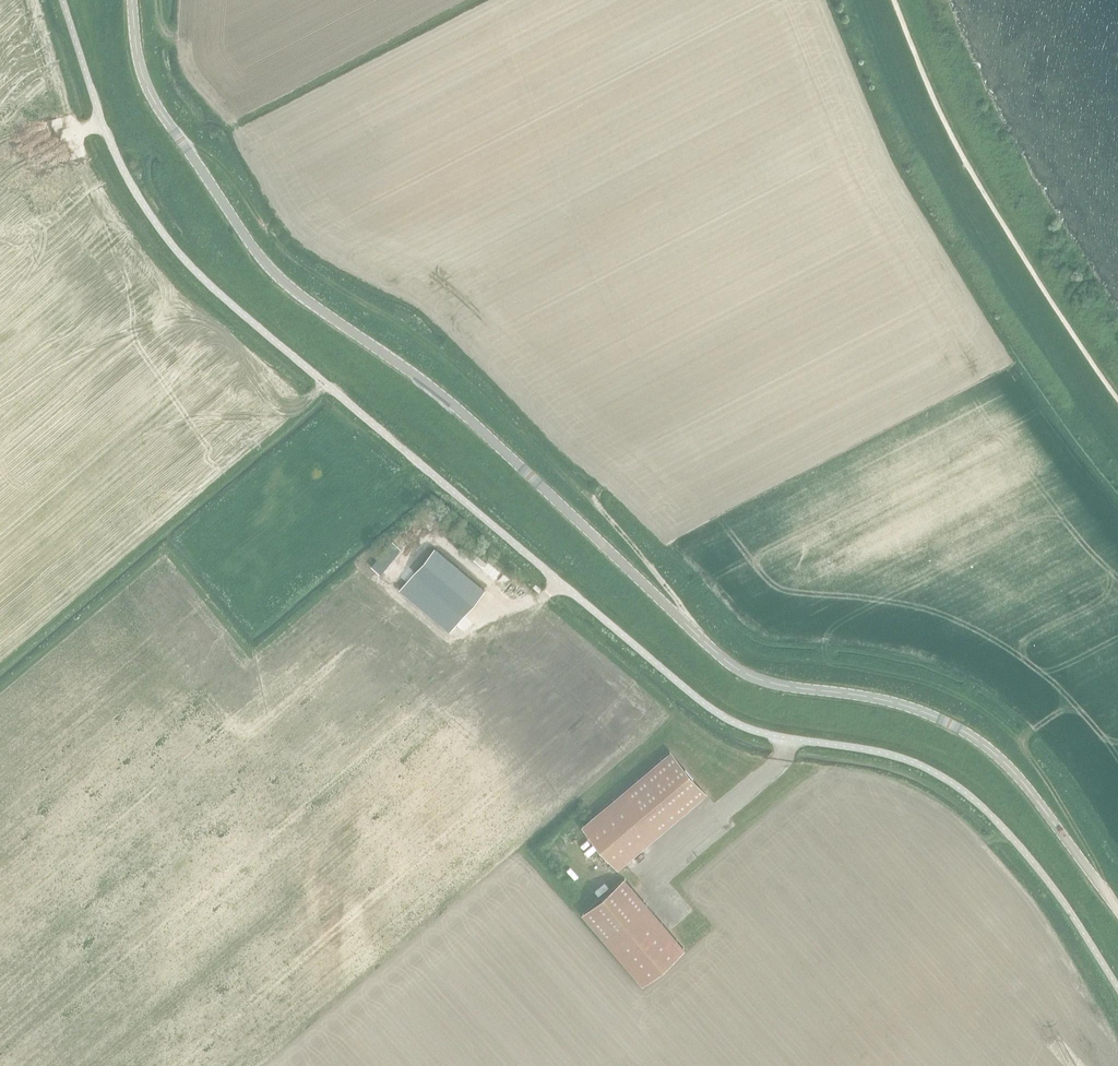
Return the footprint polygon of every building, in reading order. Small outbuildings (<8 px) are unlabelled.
[(371,565),(380,572),(401,547),(392,540),(371,565)] [(400,589),(450,632),(486,590),(435,547),(400,589)] [(583,826),(619,868),(707,792),(671,750),(583,826)] [(593,854),(575,867),(580,873),(598,860),(593,854)] [(582,912),(644,985),(686,949),(624,876),(582,912)]
